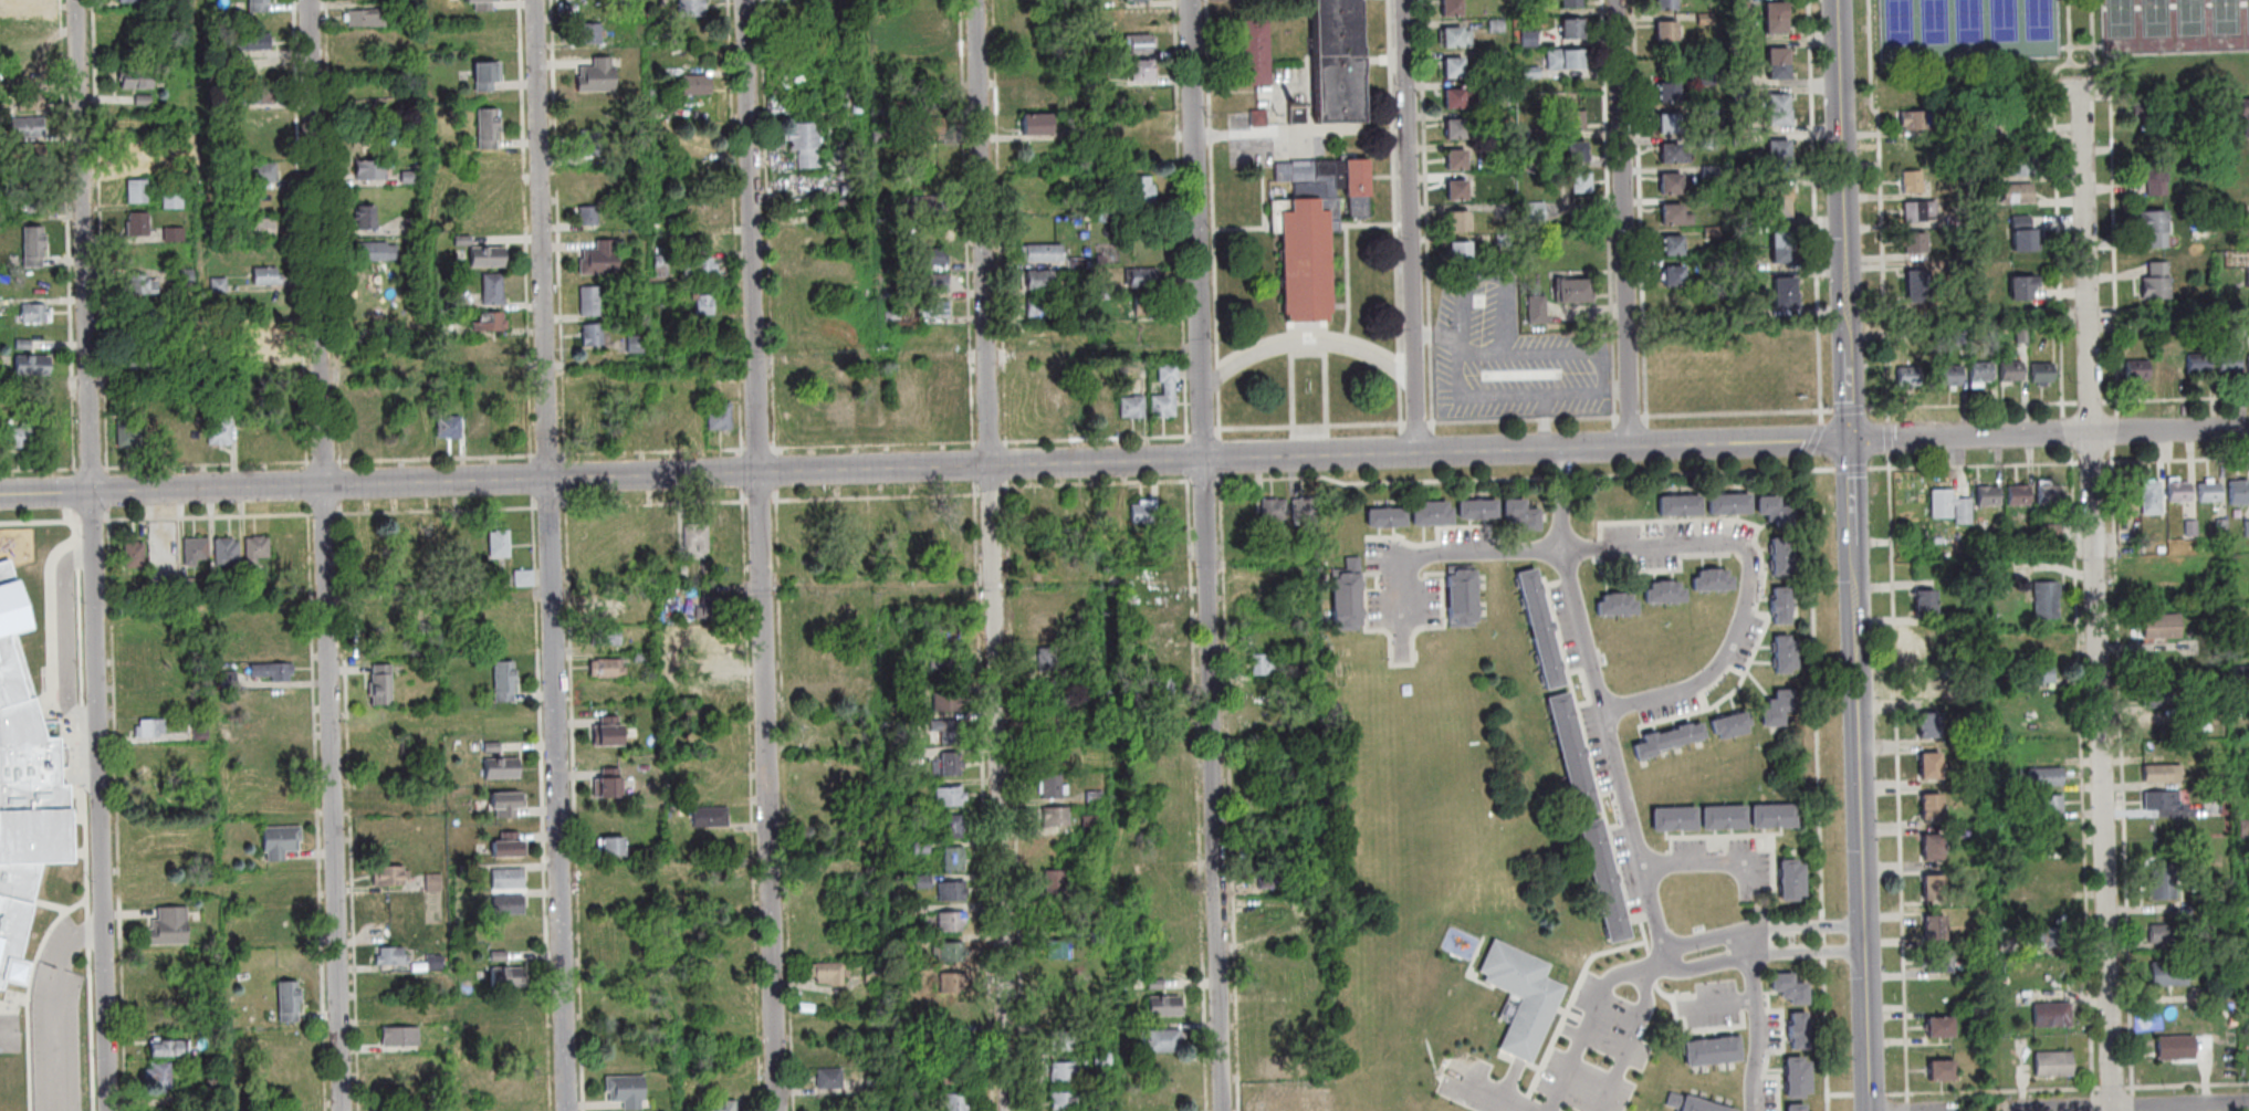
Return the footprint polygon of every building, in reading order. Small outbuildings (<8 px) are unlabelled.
[(248,10),(268,10),(268,0),(248,0),(248,10)] [(467,4),(467,0),(497,0),(498,11),(478,12),(477,3),(467,4)] [(682,17),(681,0),(706,0),(707,15),(682,17)] [(1318,125),(1316,0),(1359,0),(1361,0),(1362,48),(1363,48),(1364,76),(1362,76),(1363,124),(1318,125)] [(1444,18),(1444,0),(1462,0),(1463,18),(1444,18)] [(1657,11),(1657,0),(1677,0),(1677,10),(1657,11)] [(1734,9),(1734,0),(1750,0),(1750,9),(1734,9)] [(1788,3),(1788,19),(1767,20),(1767,4),(1788,3)] [(349,11),(386,10),(387,28),(351,29),(349,11)] [(1699,27),(1699,15),(1714,14),(1715,25),(1699,27)] [(1788,19),(1789,34),(1768,35),(1767,20),(1788,19)] [(1586,39),(1565,40),(1563,20),(1584,20),(1586,39)] [(1490,21),(1506,21),(1506,33),(1490,33),(1490,21)] [(1241,86),(1238,23),(1268,22),(1270,85),(1241,86)] [(1657,23),(1678,22),(1678,41),(1659,42),(1657,23)] [(580,44),(580,39),(576,39),(576,29),(580,29),(580,24),(603,24),(603,44),(580,44)] [(1445,30),(1464,29),(1464,32),(1473,32),(1473,46),(1464,46),(1464,49),(1445,49),(1445,30)] [(269,49),(269,31),(234,31),(234,49),(269,49)] [(1538,32),(1539,46),(1524,48),(1523,32),(1538,32)] [(1127,54),(1127,36),(1152,35),(1152,38),(1157,38),(1157,52),(1152,52),(1152,53),(1127,54)] [(1790,49),(1790,64),(1770,65),(1769,50),(1790,49)] [(1506,51),(1506,62),(1492,62),(1492,51),(1506,51)] [(1549,71),(1549,52),(1586,51),(1586,70),(1549,71)] [(616,92),(579,92),(579,77),(583,77),(583,69),(596,67),(596,59),(611,59),(613,67),(616,67),(616,92)] [(1465,59),(1466,78),(1446,78),(1446,60),(1465,59)] [(1154,82),(1132,82),(1132,62),(1153,62),(1154,82)] [(475,65),(498,64),(499,84),(495,84),(495,93),(477,93),(475,65)] [(1790,64),(1791,80),(1770,81),(1770,65),(1790,64)] [(1525,80),(1525,67),(1541,67),(1541,78),(1525,80)] [(153,86),(153,70),(119,70),(119,86),(153,86)] [(1095,71),(1109,71),(1109,84),(1096,84),(1095,71)] [(1749,87),(1733,88),(1732,74),(1748,73),(1749,87)] [(1716,75),(1717,85),(1701,85),(1701,75),(1716,75)] [(713,77),(713,94),(686,95),(686,77),(713,77)] [(269,83),(245,83),(245,102),(269,102),(269,83)] [(1493,84),(1508,83),(1508,94),(1494,94),(1493,84)] [(1691,92),(1691,102),(1661,103),(1661,84),(1680,84),(1680,93),(1691,92)] [(1466,90),(1466,94),(1477,93),(1477,104),(1466,105),(1466,108),(1447,109),(1447,90),(1466,90)] [(1735,102),(1734,91),(1751,90),(1751,101),(1735,102)] [(20,93),(44,92),(45,111),(21,112),(20,93)] [(149,115),(149,94),(133,95),(134,116),(149,115)] [(1770,112),(1769,96),(1791,95),(1792,111),(1770,112)] [(389,130),(406,117),(394,101),(376,114),(389,130)] [(889,103),(889,115),(875,116),(874,103),(889,103)] [(2158,122),(2135,123),(2134,104),(2158,104),(2158,122)] [(1704,117),(1703,106),(1717,106),(1718,116),(1704,117)] [(819,108),(828,107),(829,116),(819,116),(819,108)] [(1293,125),(1291,109),(1307,108),(1308,125),(1293,125)] [(479,109),(499,109),(500,150),(480,150),(479,109)] [(1253,111),(1267,111),(1268,126),(1268,127),(1254,128),(1253,111)] [(1770,127),(1770,112),(1792,111),(1792,126),(1770,127)] [(1509,112),(1509,123),(1496,123),(1496,112),(1509,112)] [(1932,130),(1907,132),(1907,126),(1903,126),(1903,113),(1932,112),(1932,130)] [(239,123),(239,113),(228,114),(229,124),(239,123)] [(1566,132),(1566,113),(1584,113),(1586,132),(1566,132)] [(1053,115),(1053,136),(1025,136),(1024,134),(1021,135),(1021,120),(1024,120),(1024,116),(1053,115)] [(1691,125),(1691,134),(1661,135),(1661,116),(1681,115),(1681,126),(1691,125)] [(45,118),(46,138),(14,139),(13,119),(45,118)] [(1751,133),(1738,133),(1738,120),(1750,119),(1751,133)] [(1447,122),(1467,120),(1467,140),(1448,140),(1447,122)] [(820,124),(820,151),(823,150),(823,168),(801,168),(801,151),(793,151),(793,124),(820,124)] [(1983,128),(1998,128),(1998,140),(1983,142),(1983,128)] [(1067,139),(1067,129),(1084,129),(1084,138),(1067,139)] [(1529,129),(1546,129),(1546,140),(1529,140),(1529,129)] [(584,155),(584,130),(602,130),(603,155),(584,155)] [(875,132),(890,130),(890,142),(875,143),(875,132)] [(1751,146),(1737,146),(1737,136),(1751,135),(1751,146)] [(1717,137),(1718,149),(1701,149),(1701,137),(1717,137)] [(154,158),(153,139),(126,140),(127,158),(154,158)] [(1791,142),(1791,157),(1770,157),(1769,143),(1791,142)] [(1567,164),(1567,143),(1587,143),(1588,163),(1567,164)] [(14,164),(14,146),(48,145),(48,163),(14,164)] [(1692,154),(1692,164),(1662,165),(1662,145),(1681,145),(1681,154),(1692,154)] [(1468,151),(1468,171),(1450,171),(1448,151),(1468,151)] [(1791,157),(1791,171),(1770,172),(1770,157),(1791,157)] [(2006,159),(2039,158),(2039,177),(2012,178),(2012,170),(2006,170),(2006,159)] [(358,161),(397,160),(397,170),(389,170),(389,178),(359,180),(358,161)] [(2149,197),(2149,182),(2142,182),(2141,161),(2167,160),(2167,197),(2149,197)] [(275,180),(275,161),(243,161),(243,180),(275,180)] [(1284,234),(1273,234),(1272,182),(1278,182),(1277,165),(1294,164),(1371,161),(1371,197),(1370,197),(1370,218),(1364,219),(1366,220),(1359,220),(1359,219),(1350,219),(1350,198),(1348,198),(1348,189),(1337,190),(1337,199),(1339,199),(1340,232),(1331,232),(1330,212),(1320,213),(1320,200),(1293,201),(1293,213),(1284,213),(1284,234)] [(1704,167),(1719,167),(1720,178),(1705,179),(1704,167)] [(1737,168),(1750,167),(1750,178),(1737,178),(1737,168)] [(49,171),(49,188),(27,189),(25,172),(49,171)] [(1905,193),(1904,172),(1923,171),(1924,193),(1905,193)] [(404,174),(421,172),(422,185),(405,186),(404,174)] [(1592,193),(1573,193),(1573,175),(1592,174),(1592,193)] [(1683,175),(1684,195),(1662,196),(1662,176),(1683,175)] [(126,201),(147,201),(147,177),(126,177),(126,201)] [(1132,178),(1152,178),(1153,186),(1155,186),(1157,208),(1133,209),(1132,178)] [(1450,182),(1468,182),(1469,201),(1450,202),(1450,182)] [(2036,185),(2036,203),(2005,205),(2005,185),(2036,185)] [(856,196),(843,197),(843,187),(856,187),(856,196)] [(1771,203),(1770,188),(1791,187),(1791,202),(1771,203)] [(182,207),(182,190),(161,190),(161,207),(182,207)] [(13,198),(46,197),(48,214),(13,216),(13,198)] [(1286,315),(1284,234),(1284,213),(1293,213),(1293,201),(1320,200),(1320,213),(1330,212),(1331,232),(1332,314),(1329,315),(1329,323),(1290,323),(1289,315),(1286,315)] [(1529,223),(1528,203),(1546,202),(1546,223),(1529,223)] [(1771,219),(1771,203),(1791,202),(1792,218),(1771,219)] [(1938,218),(1906,219),(1905,203),(1938,203),(1938,218)] [(1119,222),(1099,222),(1099,205),(1119,205),(1119,222)] [(1694,224),(1664,226),(1663,206),(1684,206),(1684,216),(1693,214),(1694,224)] [(358,207),(378,207),(378,230),(359,231),(358,207)] [(599,226),(583,226),(582,208),(598,207),(599,226)] [(128,233),(147,233),(147,210),(128,210),(128,233)] [(887,222),(887,211),(903,210),(903,221),(887,222)] [(1451,214),(1471,213),(1471,232),(1451,233),(1451,214)] [(2168,249),(2149,249),(2149,234),(2143,234),(2143,213),(2168,213),(2168,249)] [(274,217),(244,217),(244,235),(274,235),(274,217)] [(408,218),(423,217),(425,234),(409,235),(408,218)] [(1949,229),(1949,219),(1964,218),(1965,229),(1949,229)] [(2013,218),(2031,218),(2032,231),(2036,231),(2037,253),(2015,253),(2013,218)] [(182,226),(163,226),(163,239),(182,239),(182,226)] [(44,228),(45,258),(43,258),(43,268),(25,269),(24,229),(44,228)] [(1722,239),(1705,239),(1705,229),(1722,228),(1722,239)] [(1793,233),(1793,249),(1774,250),(1772,234),(1793,233)] [(1928,253),(1907,254),(1906,234),(1927,234),(1928,253)] [(457,237),(473,235),(474,247),(457,248),(457,237)] [(1497,235),(1514,235),(1514,249),(1497,250),(1497,235)] [(1665,238),(1683,237),(1684,256),(1665,256),(1665,238)] [(582,261),(586,261),(585,251),(599,251),(599,241),(615,241),(615,251),(619,251),(619,275),(582,275),(582,261)] [(1126,248),(1131,242),(1134,245),(1129,251),(1126,248)] [(1472,243),(1473,263),(1452,264),(1452,244),(1472,243)] [(356,245),(399,244),(400,261),(357,263),(356,245)] [(1064,245),(1064,263),(1028,264),(1028,262),(1023,262),(1023,249),(1028,249),(1028,247),(1064,245)] [(473,250),(505,249),(506,270),(473,270),(473,250)] [(1793,249),(1795,264),(1774,264),(1774,250),(1793,249)] [(918,266),(917,250),(944,250),(944,256),(949,256),(950,266),(918,266)] [(657,256),(669,256),(669,279),(657,279),(657,256)] [(1099,268),(1099,256),(1105,256),(1108,260),(1108,268),(1099,268)] [(689,260),(714,259),(714,264),(719,264),(719,273),(721,273),(722,282),(713,282),(713,279),(697,279),(695,276),(686,276),(686,264),(689,264),(689,260)] [(1073,259),(1087,259),(1087,269),(1073,270),(1073,259)] [(1948,262),(1968,262),(1968,273),(1948,274),(1948,262)] [(2144,301),(2144,280),(2151,280),(2151,264),(2169,264),(2170,300),(2144,301)] [(253,283),(280,283),(280,265),(253,265),(253,283)] [(1685,268),(1685,287),(1666,287),(1666,268),(1685,268)] [(1129,286),(1129,271),(1159,270),(1159,274),(1163,274),(1163,286),(1142,286),(1142,287),(1132,287),(1132,286),(1129,286)] [(195,271),(176,272),(177,287),(196,286),(195,271)] [(1050,291),(1028,291),(1028,290),(1024,290),(1023,274),(1028,274),(1028,273),(1050,272),(1050,291)] [(1908,305),(1907,273),(1929,272),(1931,304),(1908,305)] [(156,292),(156,273),(129,273),(129,292),(156,292)] [(226,291),(226,276),(210,275),(210,291),(226,291)] [(950,293),(918,293),(918,275),(949,275),(950,293)] [(485,277),(504,276),(505,306),(485,306),(485,277)] [(1777,295),(1776,280),(1798,279),(1798,295),(1777,295)] [(2038,290),(2034,290),(2034,292),(2032,292),(2032,301),(2012,302),(2011,279),(2038,279),(2038,290)] [(1088,280),(1088,294),(1073,294),(1073,281),(1088,280)] [(1558,304),(1558,282),(1593,281),(1593,304),(1558,304)] [(1117,294),(1111,295),(1106,295),(1106,286),(1117,286),(1117,294)] [(583,316),(583,289),(602,289),(603,316),(583,316)] [(1686,293),(1664,293),(1664,312),(1686,312),(1686,293)] [(1133,297),(1134,311),(1152,309),(1151,295),(1133,297)] [(1777,312),(1777,295),(1798,295),(1799,311),(1777,312)] [(699,301),(701,301),(700,296),(712,296),(712,301),(715,301),(715,315),(700,316),(699,301)] [(1530,325),(1529,297),(1548,297),(1549,325),(1530,325)] [(1029,300),(1060,298),(1060,317),(1029,318),(1029,300)] [(920,318),(920,302),(950,302),(950,319),(931,319),(931,318),(920,318)] [(24,324),(24,306),(48,305),(48,310),(53,310),(53,323),(24,324)] [(483,313),(508,313),(508,333),(477,333),(477,323),(483,323),(483,313)] [(887,324),(886,313),(901,313),(901,324),(887,324)] [(2238,334),(2237,316),(2248,316),(2248,334),(2238,334)] [(2018,324),(2028,324),(2029,345),(2018,345),(2018,324)] [(606,345),(586,346),(585,326),(604,325),(606,345)] [(1958,344),(1957,328),(1968,328),(1968,344),(1958,344)] [(646,354),(630,354),(630,337),(646,336),(646,354)] [(18,340),(32,342),(32,350),(18,349),(18,340)] [(2241,354),(2241,373),(2220,374),(2220,355),(2241,354)] [(2178,355),(2155,355),(2155,376),(2178,376),(2178,355)] [(2189,356),(2210,355),(2210,375),(2189,375),(2189,356)] [(18,357),(51,357),(51,376),(18,376),(18,357)] [(2025,381),(2015,382),(2015,387),(2004,387),(2002,364),(2023,363),(2025,381)] [(2128,380),(2128,363),(2149,363),(2149,380),(2128,380)] [(1994,365),(1994,382),(1985,384),(1985,388),(1973,389),(1971,365),(1994,365)] [(2032,366),(2054,365),(2054,384),(2048,384),(2048,388),(2040,388),(2040,384),(2033,384),(2032,366)] [(1178,418),(1169,418),(1169,419),(1153,419),(1153,397),(1165,397),(1165,384),(1161,384),(1161,366),(1180,366),(1180,382),(1176,382),(1178,418)] [(1963,387),(1942,387),(1941,368),(1962,367),(1963,387)] [(1921,387),(1900,388),(1900,368),(1920,368),(1921,387)] [(118,390),(118,403),(134,403),(134,390),(118,390)] [(1122,399),(1134,399),(1134,398),(1144,398),(1147,398),(1147,419),(1132,420),(1132,419),(1123,419),(1122,399)] [(722,405),(733,405),(734,430),(711,431),(710,411),(722,411),(722,405)] [(208,418),(208,443),(231,443),(231,418),(208,418)] [(439,419),(461,419),(462,438),(439,439),(439,419)] [(116,421),(116,446),(170,446),(170,421),(116,421)] [(201,444),(201,423),(177,423),(177,444),(201,444)] [(33,446),(24,446),(24,449),(17,449),(15,444),(10,444),(10,430),(22,429),(22,425),(33,425),(33,446)] [(2193,502),(2170,503),(2169,480),(2180,479),(2180,484),(2192,484),(2193,502)] [(2200,484),(2207,484),(2207,481),(2215,480),(2215,484),(2222,484),(2222,503),(2201,504),(2200,484)] [(2039,482),(2052,482),(2052,486),(2061,486),(2062,506),(2040,506),(2039,482)] [(2231,482),(2248,482),(2248,505),(2232,506),(2231,482)] [(2163,483),(2164,515),(2145,516),(2144,484),(2163,483)] [(2140,515),(2122,515),(2121,484),(2138,484),(2140,515)] [(1978,489),(2001,488),(2001,507),(1979,507),(1978,489)] [(2008,488),(2031,488),(2031,506),(2009,506),(2008,488)] [(1933,491),(1954,491),(1955,500),(1973,500),(1974,525),(1956,526),(1956,520),(1933,520),(1933,491)] [(1751,515),(1732,516),(1730,496),(1750,495),(1751,515)] [(1732,516),(1711,516),(1711,496),(1730,496),(1732,516)] [(1681,499),(1702,497),(1702,517),(1682,517),(1681,499)] [(1661,499),(1681,499),(1682,517),(1662,518),(1661,499)] [(1759,499),(1780,499),(1780,509),(1780,516),(1775,516),(1775,520),(1768,524),(1768,516),(1759,517),(1759,499)] [(1264,501),(1287,501),(1288,522),(1265,523),(1264,501)] [(1295,501),(1318,501),(1319,521),(1317,521),(1317,530),(1307,531),(1306,521),(1295,521),(1295,501)] [(1506,520),(1506,502),(1527,501),(1527,512),(1527,515),(1526,515),(1526,520),(1524,520),(1506,520)] [(1154,502),(1155,525),(1134,526),(1133,506),(1141,506),(1141,502),(1154,502)] [(1481,503),(1500,502),(1500,520),(1482,520),(1481,503)] [(1462,503),(1481,503),(1482,520),(1462,521),(1462,503)] [(1435,527),(1415,527),(1415,512),(1420,512),(1419,505),(1434,504),(1435,527)] [(1455,526),(1435,527),(1434,504),(1450,504),(1450,511),(1454,510),(1455,526)] [(1795,509),(1795,530),(1777,530),(1777,524),(1768,524),(1775,520),(1775,516),(1780,516),(1780,509),(1795,509)] [(1370,512),(1389,511),(1390,528),(1370,530),(1370,512)] [(1389,511),(1408,511),(1409,528),(1390,528),(1389,511)] [(1541,533),(1524,533),(1524,520),(1526,520),(1526,515),(1527,515),(1527,512),(1541,511),(1541,533)] [(2218,522),(2229,521),(2230,535),(2219,535),(2218,522)] [(2188,537),(2187,522),(2198,522),(2199,537),(2188,537)] [(686,526),(710,525),(711,546),(710,546),(710,554),(700,554),(700,547),(698,547),(698,553),(687,553),(686,526)] [(429,529),(429,556),(452,556),(452,529),(429,529)] [(511,558),(492,559),(491,535),(498,535),(498,532),(511,532),(511,558)] [(275,535),(275,557),(301,557),(301,535),(275,535)] [(272,558),(248,559),(248,539),(255,539),(255,537),(265,537),(265,538),(271,538),(272,558)] [(199,567),(188,567),(187,539),(210,539),(210,560),(198,560),(199,567)] [(241,544),(242,567),(218,568),(217,544),(220,544),(220,541),(234,541),(234,544),(241,544)] [(1774,560),(1774,542),(1787,541),(1787,544),(1795,544),(1795,559),(1774,560)] [(146,545),(146,569),(128,570),(127,544),(139,544),(139,545),(146,545)] [(2135,555),(2135,573),(2164,573),(2164,555),(2135,555)] [(1363,628),(1360,628),(1361,631),(1336,632),(1333,572),(1348,570),(1348,559),(1361,558),(1363,628)] [(1775,579),(1774,560),(1795,559),(1795,573),(1788,573),(1788,578),(1775,579)] [(1,993),(0,992),(0,564),(10,562),(30,630),(17,635),(46,740),(57,740),(60,786),(69,786),(73,864),(41,866),(17,961),(27,963),(21,987),(3,983),(1,993)] [(1451,598),(1450,568),(1476,567),(1476,572),(1477,572),(1478,598),(1451,598)] [(1518,575),(1537,570),(1567,688),(1548,692),(1518,575)] [(1714,593),(1694,594),(1694,580),(1699,580),(1699,573),(1707,573),(1707,572),(1714,570),(1714,593)] [(1734,591),(1714,593),(1714,570),(1720,570),(1720,573),(1728,573),(1728,579),(1734,579),(1734,591)] [(536,588),(516,588),(516,573),(535,572),(536,588)] [(197,599),(184,599),(182,580),(196,579),(197,599)] [(224,580),(224,596),(215,596),(215,580),(224,580)] [(258,597),(245,597),(244,581),(257,581),(258,597)] [(1666,605),(1646,606),(1646,593),(1652,593),(1652,586),(1660,586),(1660,583),(1665,583),(1666,605)] [(1686,605),(1666,605),(1665,583),(1671,583),(1672,585),(1680,585),(1680,591),(1686,591),(1686,605)] [(2034,585),(2059,584),(2058,586),(2061,586),(2061,599),(2059,599),(2060,620),(2048,622),(2036,621),(2034,585)] [(1790,589),(1790,608),(1772,608),(1772,598),(1775,598),(1775,590),(1790,589)] [(1917,594),(1937,593),(1937,617),(1917,618),(1917,594)] [(1620,617),(1600,618),(1600,604),(1605,604),(1605,598),(1613,598),(1613,595),(1620,595),(1620,617)] [(1640,617),(1620,617),(1620,595),(1625,595),(1626,597),(1633,597),(1634,604),(1640,604),(1640,617)] [(704,599),(723,598),(724,620),(704,621),(704,619),(698,619),(698,610),(704,610),(704,599)] [(1452,629),(1451,598),(1478,598),(1479,625),(1477,625),(1477,628),(1452,629)] [(622,617),(622,599),(593,599),(593,617),(622,617)] [(1790,608),(1791,627),(1776,627),(1776,618),(1772,618),(1772,608),(1790,608)] [(2146,641),(2145,617),(2182,616),(2183,640),(2146,641)] [(1172,621),(1148,621),(1148,640),(1172,640),(1172,621)] [(940,627),(958,627),(959,650),(941,651),(940,627)] [(599,631),(621,630),(621,647),(599,647),(599,631)] [(1917,635),(1938,635),(1938,660),(1918,660),(1917,635)] [(1777,658),(1776,639),(1790,638),(1790,642),(1797,642),(1798,657),(1777,658)] [(1040,650),(1059,650),(1060,673),(1040,673),(1040,650)] [(636,663),(636,654),(651,654),(651,662),(636,663)] [(1254,678),(1254,658),(1279,657),(1280,677),(1254,678)] [(1777,677),(1777,658),(1798,657),(1798,671),(1790,672),(1791,677),(1777,677)] [(931,660),(960,659),(960,664),(963,664),(964,677),(960,677),(960,682),(941,683),(941,671),(932,671),(931,660)] [(1316,660),(1316,674),(1299,674),(1298,660),(1316,660)] [(598,680),(598,678),(593,678),(592,663),(598,663),(598,662),(624,661),(624,670),(627,670),(627,679),(598,680)] [(498,703),(495,664),(515,663),(515,674),(519,674),(519,684),(515,684),(515,693),(515,694),(515,703),(498,703)] [(253,667),(295,665),(295,675),(291,675),(291,682),(275,682),(275,678),(253,679),(253,667)] [(2030,667),(2056,665),(2056,684),(2031,685),(2030,667)] [(394,667),(395,705),(376,706),(375,698),(373,698),(372,685),(375,685),(375,677),(376,677),(376,667),(394,667)] [(2236,668),(2248,668),(2248,682),(2236,683),(2236,668)] [(223,673),(239,672),(239,689),(223,690),(223,673)] [(1918,675),(1939,674),(1939,701),(1920,702),(1918,675)] [(1157,680),(1175,679),(1175,700),(1158,700),(1157,680)] [(596,698),(620,698),(620,681),(596,681),(596,698)] [(1042,682),(1059,682),(1059,706),(1043,706),(1042,682)] [(2172,709),(2147,709),(2146,690),(2170,689),(2172,709)] [(935,693),(961,693),(961,713),(935,714),(935,693)] [(1793,693),(1795,714),(1786,714),(1769,703),(1777,703),(1776,693),(1793,693)] [(2215,703),(2206,704),(2206,695),(2215,694),(2215,703)] [(1570,695),(1601,814),(1579,819),(1548,701),(1570,695)] [(1764,729),(1764,711),(1769,711),(1769,703),(1786,714),(1786,727),(1764,729)] [(1753,727),(1748,729),(1749,735),(1736,738),(1730,719),(1748,713),(1753,727)] [(1042,714),(1067,714),(1068,733),(1043,734),(1042,714)] [(1920,716),(1942,715),(1942,742),(1921,742),(1920,716)] [(917,730),(900,730),(900,719),(916,717),(917,730)] [(623,727),(624,747),(596,748),(596,727),(604,727),(603,719),(620,719),(620,727),(623,727)] [(1736,738),(1722,742),(1720,735),(1715,737),(1712,723),(1730,719),(1736,738)] [(137,727),(143,727),(143,722),(166,722),(167,735),(161,735),(161,738),(138,740),(137,727)] [(932,722),(962,722),(962,727),(963,727),(963,740),(962,741),(962,745),(943,746),(943,735),(933,735),(932,722)] [(197,742),(196,725),(209,725),(210,741),(197,742)] [(1706,741),(1691,744),(1686,730),(1703,725),(1706,741)] [(1691,744),(1674,748),(1671,734),(1686,730),(1691,744)] [(1674,748),(1659,753),(1657,752),(1654,736),(1659,735),(1659,737),(1671,734),(1674,748)] [(1657,752),(1656,752),(1657,758),(1640,763),(1635,748),(1647,745),(1645,738),(1654,736),(1657,752)] [(502,753),(487,754),(485,745),(502,744),(502,753)] [(943,754),(962,754),(962,759),(963,759),(964,771),(963,771),(963,777),(944,777),(943,754)] [(1922,756),(1942,756),(1943,782),(1923,782),(1922,756)] [(488,780),(487,761),(520,759),(521,779),(488,780)] [(2146,785),(2146,768),(2184,767),(2184,785),(2172,785),(2172,784),(2146,785)] [(2030,771),(2064,769),(2064,787),(2030,788),(2030,771)] [(596,782),(605,782),(605,771),(621,771),(621,780),(623,780),(623,800),(602,800),(602,799),(597,799),(596,782)] [(1044,776),(1061,775),(1063,798),(1044,799),(1044,776)] [(963,788),(964,795),(969,795),(969,801),(964,801),(964,806),(939,807),(939,788),(963,788)] [(1088,793),(1102,793),(1103,804),(1088,804),(1088,793)] [(2180,806),(2177,806),(2177,810),(2147,811),(2146,795),(2180,794),(2180,806)] [(522,811),(517,811),(517,819),(498,819),(498,813),(494,813),(493,796),(521,795),(522,811)] [(1923,797),(1944,796),(1944,822),(1924,822),(1923,797)] [(2038,797),(2064,797),(2064,816),(2039,817),(2038,797)] [(1754,808),(1776,807),(1776,831),(1754,831),(1754,808)] [(1776,807),(1797,807),(1798,830),(1776,831),(1776,807)] [(1046,809),(1070,808),(1070,826),(1046,827),(1046,809)] [(1748,832),(1726,834),(1726,809),(1747,808),(1748,832)] [(730,828),(697,829),(695,810),(730,809),(730,828)] [(1726,834),(1704,834),(1704,809),(1726,809),(1726,834)] [(1654,811),(1675,810),(1676,834),(1654,835),(1654,811)] [(1675,810),(1697,810),(1698,834),(1676,834),(1675,810)] [(932,811),(933,822),(918,824),(917,811),(932,811)] [(945,817),(964,816),(964,822),(965,822),(965,834),(964,834),(964,840),(946,840),(945,817)] [(1085,834),(1085,817),(1099,817),(1099,834),(1085,834)] [(2239,819),(2239,836),(2248,836),(2248,820),(2239,819)] [(1580,826),(1602,820),(1633,940),(1611,946),(1580,826)] [(300,853),(286,853),(286,862),(270,862),(269,855),(265,855),(265,829),(302,828),(303,843),(300,843),(300,853)] [(523,859),(495,860),(494,845),(503,845),(503,835),(520,834),(520,843),(522,843),(522,845),(527,843),(527,858),(523,858),(523,859)] [(1924,838),(1944,837),(1944,863),(1924,863),(1924,838)] [(603,839),(625,839),(625,857),(604,858),(603,839)] [(931,843),(931,855),(916,856),(916,845),(931,843)] [(642,858),(656,860),(657,848),(643,846),(642,858)] [(964,849),(965,855),(966,855),(966,866),(965,866),(965,871),(946,872),(945,849),(964,849)] [(1782,883),(1781,863),(1798,862),(1798,867),(1806,866),(1806,883),(1782,883)] [(2153,866),(2176,864),(2177,901),(2154,901),(2154,900),(2152,900),(2152,888),(2154,888),(2153,866)] [(378,888),(378,887),(375,887),(375,871),(378,870),(405,869),(406,887),(378,888)] [(494,891),(494,872),(525,871),(525,890),(494,891)] [(1065,871),(1066,893),(1047,893),(1046,871),(1065,871)] [(1259,879),(1268,879),(1268,871),(1284,871),(1285,889),(1261,890),(1259,879)] [(2032,892),(2062,892),(2062,872),(2032,872),(2032,892)] [(427,876),(442,876),(443,892),(428,893),(427,876)] [(917,878),(932,877),(933,890),(917,890),(917,878)] [(1925,879),(1946,879),(1946,904),(1926,904),(1925,879)] [(940,884),(966,883),(967,902),(941,902),(940,884)] [(1782,904),(1782,883),(1806,883),(1807,899),(1800,899),(1800,904),(1782,904)] [(526,915),(494,916),(494,898),(526,897),(526,915)] [(913,919),(901,919),(901,908),(913,908),(913,919)] [(189,945),(148,947),(148,931),(154,931),(154,922),(160,922),(160,910),(188,909),(189,945)] [(966,913),(967,926),(963,926),(964,933),(941,934),(940,913),(966,913)] [(1926,919),(1947,919),(1947,944),(1927,944),(1926,919)] [(2180,944),(2152,945),(2151,926),(2179,925),(2180,944)] [(2034,931),(2069,930),(2070,950),(2036,951),(2034,931)] [(1109,932),(1109,943),(1092,944),(1092,933),(1109,932)] [(2226,936),(2227,947),(2208,948),(2208,937),(2226,936)] [(1071,941),(1073,958),(1048,960),(1048,941),(1071,941)] [(1496,942),(1551,966),(1546,979),(1567,988),(1534,1066),(1500,1051),(1513,1025),(1500,1019),(1511,994),(1486,983),(1488,977),(1482,974),(1496,942)] [(941,944),(964,943),(964,951),(969,951),(969,957),(964,957),(965,963),(942,964),(942,958),(934,958),(934,950),(941,950),(941,944)] [(377,967),(377,950),(405,948),(405,966),(377,967)] [(492,963),(492,953),(509,953),(509,962),(492,963)] [(430,972),(429,957),(444,956),(444,972),(430,972)] [(1926,956),(1953,956),(1953,976),(1926,976),(1926,956)] [(2154,988),(2153,965),(2189,964),(2189,987),(2154,988)] [(850,965),(851,977),(845,978),(846,987),(834,988),(825,985),(818,986),(818,977),(813,978),(813,967),(818,967),(818,965),(850,965)] [(526,989),(493,991),(492,971),(526,969),(526,989)] [(941,975),(969,974),(969,988),(965,988),(965,993),(942,994),(941,975)] [(1774,977),(1793,977),(1793,987),(1809,987),(1809,1007),(1791,1008),(1791,1002),(1782,1002),(1782,994),(1775,995),(1774,977)] [(1150,991),(1150,981),(1165,981),(1165,989),(1150,991)] [(282,1023),(281,984),(299,983),(300,992),(303,992),(303,1005),(301,1006),(301,1015),(300,1015),(301,1023),(282,1023)] [(1183,1018),(1150,1018),(1150,998),(1183,997),(1183,1018)] [(2036,1006),(2072,1005),(2072,1029),(2036,1030),(2036,1006)] [(1807,1015),(1808,1034),(1792,1034),(1791,1015),(1807,1015)] [(1929,1021),(1955,1020),(1955,1041),(1929,1041),(1929,1021)] [(384,1048),(384,1030),(420,1029),(420,1047),(384,1048)] [(1149,1054),(1148,1033),(1182,1031),(1183,1052),(1149,1054)] [(1052,1034),(1071,1034),(1073,1051),(1052,1052),(1052,1034)] [(1808,1034),(1808,1052),(1793,1054),(1792,1034),(1808,1034)] [(966,1035),(967,1042),(971,1042),(971,1049),(967,1049),(967,1055),(944,1055),(944,1036),(966,1035)] [(2196,1062),(2161,1063),(2159,1039),(2195,1038),(2196,1062)] [(1688,1070),(1685,1047),(1694,1046),(1694,1042),(1705,1041),(1705,1045),(1722,1042),(1720,1040),(1730,1039),(1730,1041),(1740,1040),(1744,1063),(1688,1070)] [(191,1041),(191,1057),(154,1058),(153,1042),(191,1041)] [(1096,1055),(1112,1055),(1112,1065),(1096,1066),(1096,1055)] [(2036,1056),(2073,1055),(2074,1079),(2037,1079),(2036,1056)] [(932,1059),(932,1070),(918,1070),(918,1059),(932,1059)] [(1788,1082),(1788,1061),(1803,1061),(1803,1066),(1811,1065),(1812,1081),(1788,1082)] [(171,1063),(172,1090),(167,1090),(167,1093),(163,1094),(163,1090),(156,1090),(155,1082),(147,1082),(147,1070),(155,1070),(155,1065),(171,1063)] [(1052,1063),(1075,1063),(1075,1081),(1053,1082),(1052,1063)] [(1931,1065),(1956,1063),(1956,1084),(1931,1084),(1931,1065)] [(944,1066),(966,1066),(966,1067),(971,1067),(972,1079),(966,1079),(966,1084),(945,1086),(944,1066)] [(845,1090),(819,1091),(819,1079),(820,1079),(820,1071),(844,1071),(845,1090)] [(641,1103),(642,1110),(626,1110),(625,1103),(611,1104),(611,1093),(608,1094),(607,1079),(645,1078),(646,1103),(641,1103)] [(886,1092),(868,1092),(868,1078),(886,1078),(886,1092)] [(1789,1102),(1788,1082),(1812,1081),(1812,1097),(1806,1098),(1806,1102),(1789,1102)] [(917,1105),(906,1107),(904,1091),(916,1091),(917,1105)] [(1075,1093),(1075,1110),(1054,1110),(1053,1093),(1075,1093)] [(1672,1093),(1730,1110),(1679,1110),(1680,1110),(1667,1107),(1672,1093)] [(182,1096),(199,1096),(199,1110),(184,1110),(182,1096)] [(970,1110),(945,1110),(945,1096),(970,1096),(970,1101),(972,1101),(972,1110),(970,1110)] [(711,1110),(739,1110),(739,1099),(711,1099),(711,1110)]
